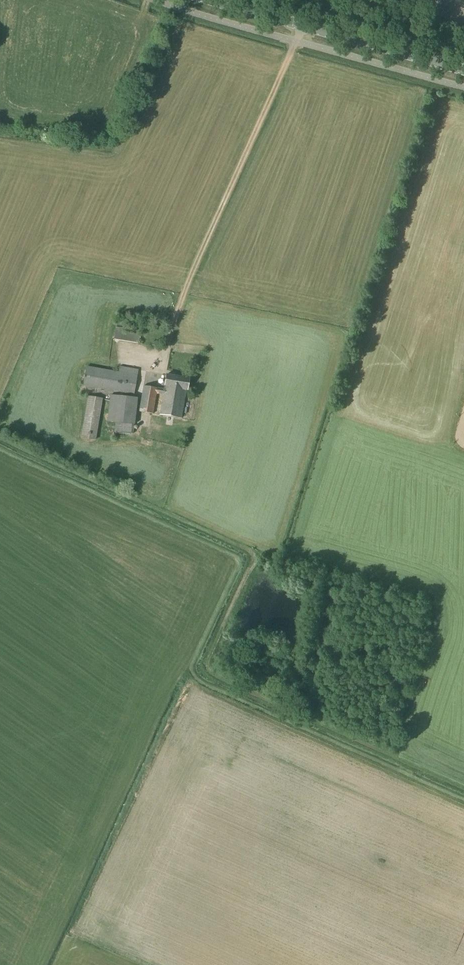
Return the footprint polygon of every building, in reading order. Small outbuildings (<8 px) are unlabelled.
[(139,344),(141,335),(122,332),(123,328),(116,327),(114,340),(139,344)] [(118,372),(86,366),(82,386),(134,395),(137,375),(138,370),(119,366),(118,372)] [(187,390),(188,379),(166,375),(164,386),(164,387),(164,389),(156,388),(143,386),(139,411),(153,414),(156,394),(162,395),(159,415),(181,419),(186,390),(187,390)] [(134,425),(137,398),(110,395),(107,422),(115,423),(115,433),(133,434),(134,425)] [(95,441),(102,399),(87,396),(80,438),(95,441)]
